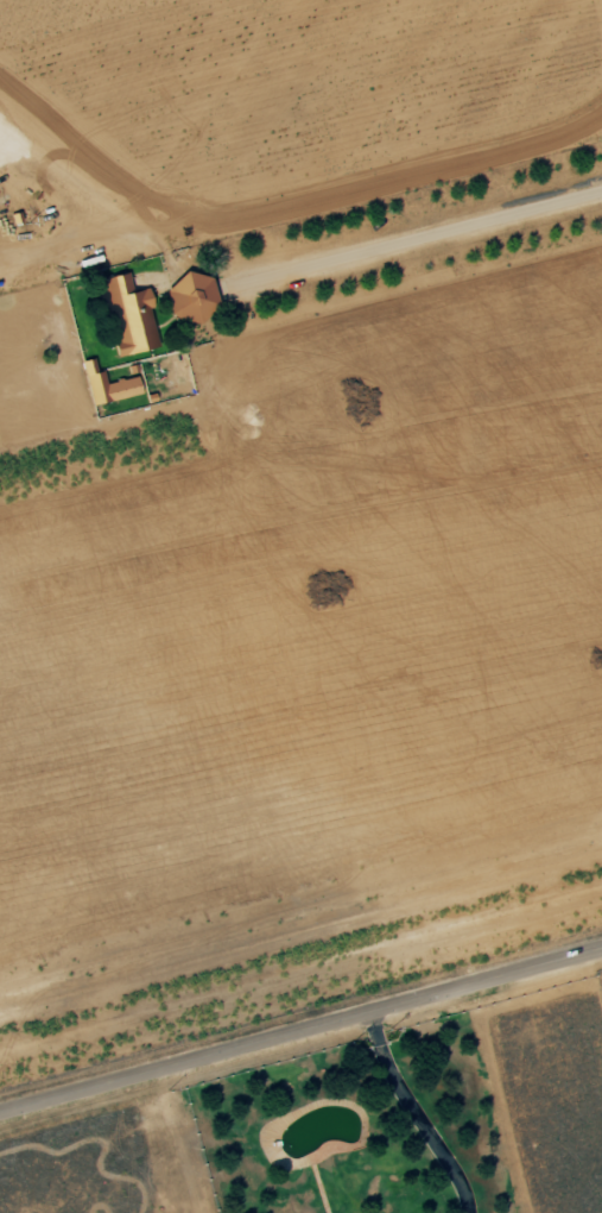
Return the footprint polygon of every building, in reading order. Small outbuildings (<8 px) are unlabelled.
[(96,281),(113,358),(159,347),(146,289),(132,293),(127,273),(96,281)] [(141,395),(137,377),(105,383),(102,370),(85,374),(92,405),(141,395)]
